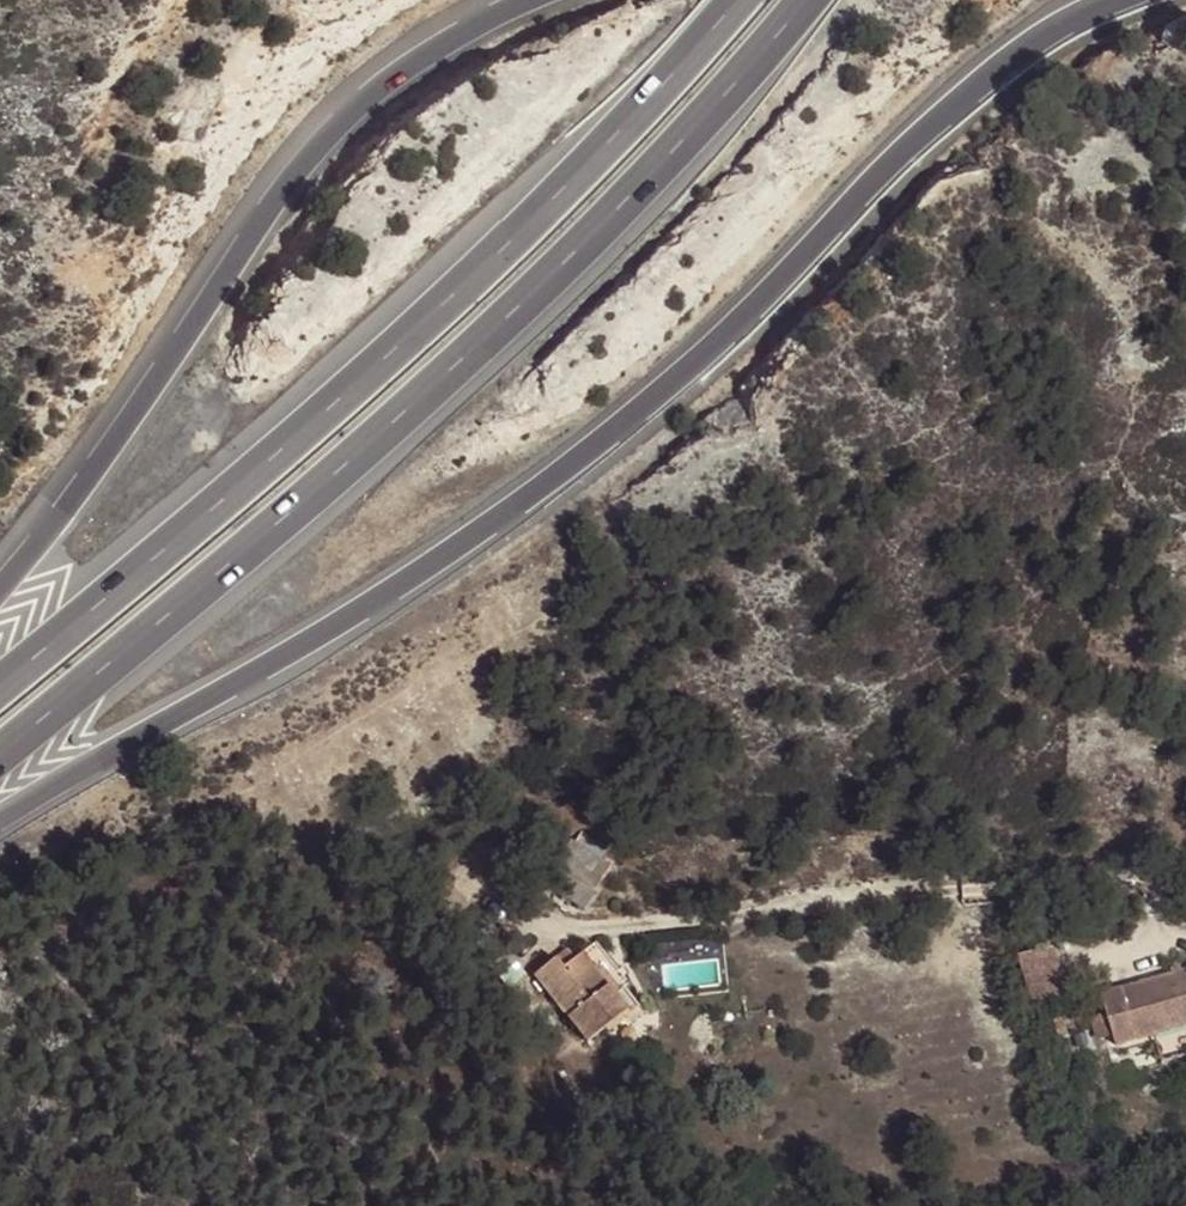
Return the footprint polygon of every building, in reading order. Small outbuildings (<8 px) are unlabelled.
[(584,909),(612,867),(574,841),(546,884),(584,909)] [(1018,955),(1034,1007),(1069,996),(1054,944),(1018,955)] [(561,969),(572,960),(564,951),(553,959),(561,969)] [(533,976),(586,1042),(605,1027),(609,1031),(637,1008),(621,989),(613,995),(579,954),(572,960),(561,969),(553,959),(533,976)] [(1170,966),(1172,974),(1181,972),(1179,964),(1170,966)] [(1185,1026),(1185,970),(1181,972),(1172,974),(1102,996),(1108,1013),(1114,1034),(1118,1047),(1185,1026)] [(1059,1038),(1068,1035),(1060,1011),(1052,1014),(1059,1038)] [(1100,1038),(1114,1034),(1108,1013),(1094,1018),(1100,1038)]
